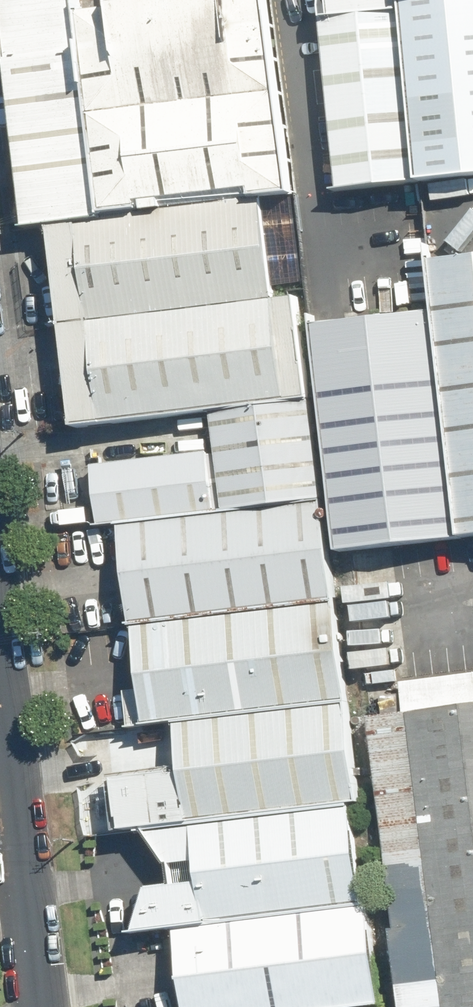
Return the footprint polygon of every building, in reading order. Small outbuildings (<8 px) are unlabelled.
[(66,0),(0,0),(0,78),(18,222),(42,220),(93,213),(68,11),(66,0)] [(93,214),(258,193),(282,190),(258,0),(101,0),(102,7),(68,11),(93,214)] [(411,177),(392,0),(324,0),(325,14),(315,16),(333,185),(411,177)] [(411,177),(472,170),(472,0),(392,0),(411,177)] [(258,193),(269,286),(302,282),(292,190),(282,190),(258,193)] [(271,298),(269,286),(258,193),(93,214),(93,213),(42,220),(54,323),(271,298)] [(453,535),(472,533),(472,253),(423,259),(428,309),(453,535)] [(271,298),(54,323),(65,425),(206,409),(305,398),(292,296),(271,298)] [(331,549),(453,535),(428,309),(306,322),(331,549)] [(316,502),(305,398),(206,409),(212,451),(219,513),(316,502)] [(112,524),(219,513),(212,451),(89,466),(96,526),(112,524)] [(328,599),(316,502),(219,513),(112,524),(125,623),(328,599)] [(170,721),(341,702),(328,599),(125,623),(133,688),(118,690),(123,727),(138,725),(170,721)] [(182,822),(346,802),(353,801),(341,702),(170,721),(176,768),(182,822)] [(360,718),(396,1006),(472,1006),(472,704),(360,718)] [(182,822),(176,768),(104,777),(111,831),(137,828),(182,822)] [(168,928),(361,904),(346,802),(182,822),(137,828),(160,863),(164,862),(166,883),(141,886),(126,934),(168,928)] [(374,1003),(361,904),(168,928),(178,1006),(344,1006),(374,1003)]
